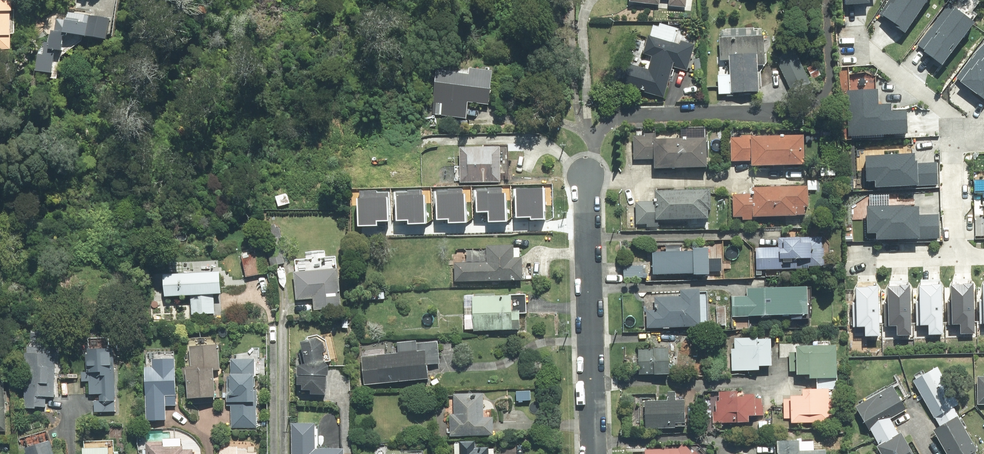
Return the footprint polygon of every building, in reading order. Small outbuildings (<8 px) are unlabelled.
[(14,51),(15,1),(6,1),(6,0),(0,0),(0,51),(14,51)] [(39,72),(57,72),(57,50),(66,50),(67,38),(112,38),(112,0),(79,0),(79,14),(53,14),(53,43),(39,42),(39,72)] [(881,3),(898,14),(907,0),(883,0),(881,3)] [(960,0),(948,0),(923,28),(942,46),(973,11),(960,0)] [(766,33),(721,34),(721,62),(731,62),(731,75),(720,75),(721,94),(761,93),(760,63),(767,63),(766,33)] [(964,57),(983,74),(983,35),(964,57)] [(630,62),(623,85),(665,97),(674,68),(688,72),(696,45),(683,41),(681,45),(650,36),(644,55),(652,57),(648,68),(630,62)] [(798,52),(779,61),(794,93),(813,84),(798,52)] [(496,72),(439,65),(433,114),(470,118),(471,104),(493,106),(496,72)] [(874,80),(849,80),(848,130),(895,130),(895,121),(909,121),(909,102),(890,101),(890,97),(874,96),(874,80)] [(635,133),(635,158),(656,158),(655,168),(709,168),(709,137),(657,136),(657,133),(635,133)] [(753,138),(732,138),(732,161),(754,161),(754,164),(807,164),(807,134),(753,135),(753,138)] [(909,142),(866,142),(867,165),(875,165),(875,173),(937,172),(937,149),(911,149),(909,142)] [(504,147),(463,147),(462,182),(504,182),(504,147)] [(810,206),(811,186),(782,184),(782,187),(756,185),(756,194),(735,193),(734,215),(744,216),(744,219),(753,220),(753,214),(781,216),(781,213),(806,214),(807,206),(810,206)] [(713,209),(713,189),(658,189),(658,200),(636,200),(636,225),(657,225),(657,218),(711,218),(711,209),(713,209)] [(506,192),(474,192),(474,221),(506,221),(506,192)] [(547,192),(516,192),(516,221),(547,221),(547,192)] [(918,193),(869,192),(868,220),(873,220),(873,226),(913,227),(914,219),(939,220),(940,199),(918,198),(918,193)] [(427,193),(397,194),(398,219),(410,219),(410,222),(428,222),(427,193)] [(467,193),(438,193),(439,217),(450,217),(450,221),(467,221),(467,193)] [(390,195),(360,195),(360,225),(379,224),(379,220),(390,220),(390,195)] [(281,223),(263,227),(272,267),(290,263),(281,223)] [(757,247),(758,270),(812,268),(812,265),(831,265),(830,243),(815,244),(814,237),(787,238),(787,246),(757,247)] [(468,251),(468,264),(456,264),(456,281),(525,281),(526,257),(516,257),(516,246),(489,246),(489,251),(468,251)] [(712,274),(712,247),(697,247),(697,250),(655,251),(655,274),(712,274)] [(265,250),(243,254),(248,279),(270,274),(265,250)] [(343,309),(339,257),(329,258),(329,250),(306,251),(307,259),(296,260),(298,299),(314,298),(315,311),(343,309)] [(224,260),(168,260),(168,295),(193,295),(193,315),(216,315),(216,295),(223,295),(224,260)] [(910,270),(886,271),(887,314),(897,314),(897,322),(911,322),(910,270)] [(942,270),(917,271),(918,314),(928,314),(928,323),(943,322),(942,270)] [(877,271),(851,272),(853,321),(863,321),(863,328),(878,328),(877,271)] [(974,273),(950,272),(949,313),(959,313),(959,321),(973,322),(974,273)] [(733,295),(733,317),(749,317),(749,315),(810,314),(810,285),(748,285),(748,295),(733,295)] [(648,309),(648,327),(703,325),(702,288),(683,288),(683,296),(658,297),(658,309),(648,309)] [(515,297),(477,297),(477,295),(466,295),(466,297),(466,330),(476,330),(524,330),(524,312),(515,312),(515,297)] [(735,349),(732,349),(732,370),(761,370),(761,365),(775,365),(775,337),(735,337),(735,349)] [(305,386),(305,390),(314,390),(314,394),(329,395),(330,378),(332,378),(333,365),(330,365),(324,338),(304,342),(310,365),(302,365),(301,386),(305,386)] [(819,344),(800,343),(798,373),(812,373),(812,377),(838,378),(840,345),(830,344),(831,341),(819,340),(819,344)] [(399,342),(400,352),(364,355),(367,385),(431,380),(430,365),(441,364),(439,342),(420,343),(420,341),(399,342)] [(222,346),(191,346),(191,399),(218,400),(218,371),(222,371),(222,346)] [(655,373),(672,374),(672,347),(656,347),(656,349),(641,348),(640,375),(655,375),(655,373)] [(116,349),(89,349),(89,372),(83,372),(83,381),(92,381),(92,397),(103,397),(103,401),(94,401),(94,412),(116,412),(116,349)] [(57,353),(25,352),(24,408),(40,409),(40,408),(46,408),(47,396),(56,397),(57,353)] [(155,366),(147,366),(147,421),(167,421),(167,407),(177,407),(178,360),(155,359),(155,366)] [(257,390),(258,376),(256,375),(256,361),(233,360),(232,377),(229,376),(228,402),(232,403),(231,428),(258,429),(259,390),(257,390)] [(915,380),(940,427),(935,429),(948,453),(978,453),(977,451),(979,450),(950,395),(955,392),(941,366),(915,380)] [(0,378),(0,433),(5,434),(8,378),(0,378)] [(859,400),(860,403),(857,404),(870,430),(871,429),(879,443),(878,444),(883,453),(915,453),(903,431),(900,433),(892,418),(908,409),(904,400),(911,396),(903,380),(889,387),(888,385),(859,400)] [(784,416),(791,417),(792,417),(792,421),(832,423),(834,388),(805,386),(805,395),(793,394),(792,399),(786,399),(784,416)] [(677,390),(669,390),(669,400),(646,400),(646,428),(688,427),(687,400),(677,400),(677,390)] [(733,390),(721,390),(721,400),(717,400),(717,411),(713,411),(713,422),(751,423),(751,415),(765,415),(765,399),(757,399),(757,394),(733,394),(733,390)] [(486,393),(456,394),(456,414),(451,415),(452,436),(497,435),(496,418),(487,418),(486,393)] [(293,424),(293,453),(348,453),(348,449),(319,448),(319,424),(293,424)] [(26,448),(28,453),(58,453),(54,439),(43,443),(41,435),(29,438),(31,446),(26,448)] [(680,448),(647,448),(647,453),(711,453),(693,435),(680,448)] [(779,437),(779,453),(828,453),(828,448),(803,449),(803,437),(779,437)] [(490,447),(478,447),(478,440),(462,439),(462,443),(456,443),(456,453),(497,453),(497,447),(490,447)] [(147,441),(147,453),(197,453),(197,440),(147,441)] [(217,441),(217,453),(260,453),(250,452),(250,442),(217,441)]
